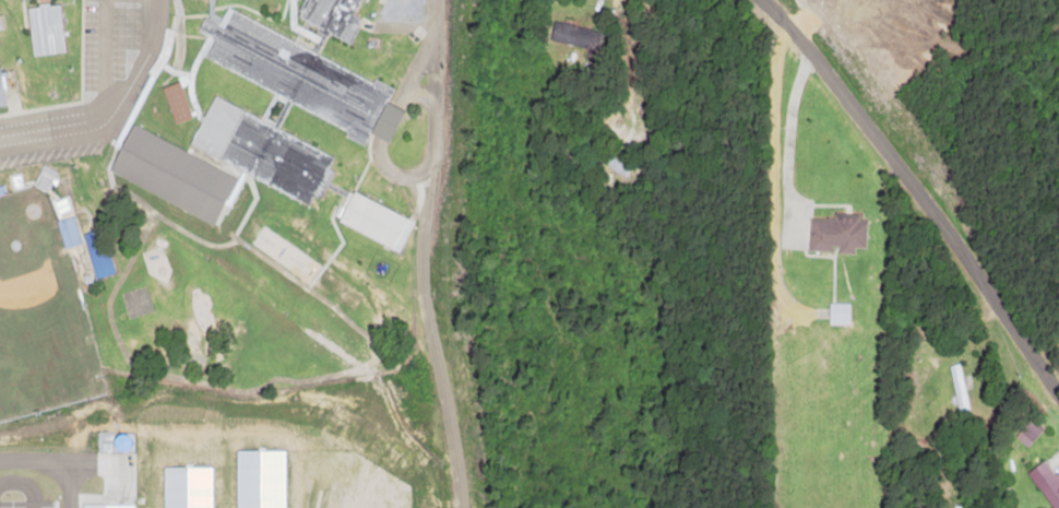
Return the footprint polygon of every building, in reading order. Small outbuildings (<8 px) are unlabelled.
[(237,171),(313,204),(334,156),(277,131),(287,106),(365,140),(368,134),(387,142),(400,110),(385,104),(393,86),(223,12),(221,17),(212,13),(212,0),(211,0),(206,0),(206,8),(196,31),(205,35),(204,40),(202,46),(202,59),(273,90),(261,118),(210,96),(187,150),(127,124),(105,174),(215,222),(237,171)] [(347,43),(359,18),(353,15),(361,0),(302,0),(295,16),(323,30),(323,32),(347,43)] [(63,52),(57,3),(25,7),(32,56),(63,52)] [(595,49),(599,30),(552,22),(548,41),(595,49)] [(173,124),(191,118),(179,81),(161,87),(173,124)] [(334,221),(398,253),(413,222),(349,190),(334,221)] [(808,218),(807,252),(834,253),(834,254),(853,254),(853,248),(864,249),(865,220),(858,220),(858,214),(832,213),(832,219),(808,218)] [(80,244),(74,216),(56,220),(61,248),(80,244)] [(113,273),(104,242),(85,248),(94,279),(113,273)] [(827,324),(847,324),(847,303),(827,303),(827,324)] [(1026,447),(1041,430),(1029,419),(1013,436),(1026,447)] [(284,448),(236,448),(236,507),(284,507),(284,448)] [(1052,474),(1043,459),(1026,470),(1049,507),(1058,507),(1058,470),(1052,474)] [(211,465),(162,465),(162,507),(211,507),(211,465)]
